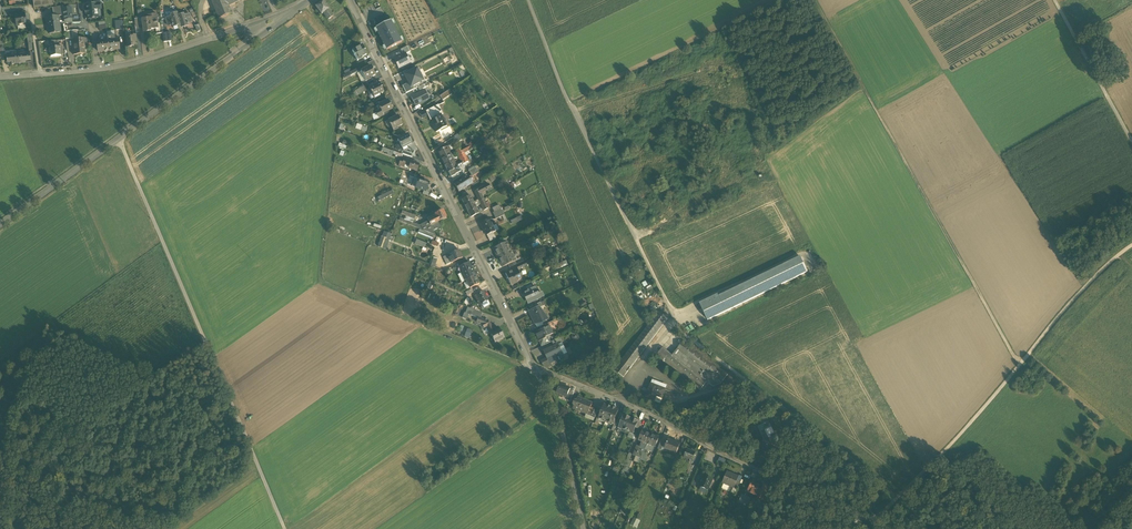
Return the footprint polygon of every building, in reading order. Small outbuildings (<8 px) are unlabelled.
[(216,14),(218,19),(232,14),(229,6),(241,0),(211,0),(216,14)] [(316,7),(321,15),(323,13),(328,10),(323,2),(316,7)] [(88,14),(88,19),(98,18),(97,9),(101,9),(100,4),(100,3),(95,4),(87,5),(87,10),(85,10),(86,14),(88,14)] [(62,16),(63,22),(80,22),(80,16),(80,15),(79,15),(72,16),(70,5),(61,6),(60,6),(62,16)] [(76,5),(70,5),(72,16),(79,15),(78,5),(76,5)] [(53,8),(54,16),(58,16),(62,16),(60,6),(53,8)] [(323,13),(328,20),(333,16),(328,10),(323,13)] [(25,14),(15,15),(16,25),(19,25),(23,24),(26,24),(25,14)] [(143,24),(144,31),(150,30),(150,29),(156,29),(156,23),(158,23),(157,14),(147,15),(148,20),(143,20),(142,20),(143,24)] [(168,26),(172,25),(177,23),(180,23),(180,25),(181,26),(188,24),(192,22),(190,14),(184,16),(178,18),(178,16),(177,15),(171,16),(167,18),(166,18),(168,26)] [(46,18),(49,33),(61,31),(58,16),(54,16),(46,18)] [(386,50),(402,42),(391,20),(375,28),(380,37),(381,37),(383,40),(382,40),(386,50)] [(163,33),(164,42),(171,41),(170,32),(163,33)] [(126,37),(127,48),(135,47),(135,43),(137,43),(136,34),(131,35),(131,37),(126,37)] [(115,36),(107,37),(109,51),(115,50),(114,50),(119,49),(118,37),(115,38),(115,36)] [(103,52),(109,51),(107,37),(100,38),(100,39),(97,40),(98,52),(103,51),(103,52)] [(73,49),(73,55),(85,54),(84,47),(87,47),(87,38),(78,39),(72,39),(73,45),(74,45),(74,48),(73,49)] [(60,43),(60,47),(60,48),(62,48),(62,50),(60,50),(61,54),(68,54),(66,43),(60,43)] [(353,51),(357,59),(366,54),(364,51),(365,50),(362,46),(360,47),(357,49),(353,51)] [(408,46),(401,50),(403,55),(406,54),(410,51),(408,46)] [(50,48),(51,57),(61,56),(61,54),(60,50),(62,50),(62,48),(60,48),(60,47),(56,47),(55,47),(50,48)] [(394,58),(402,54),(400,48),(391,53),(394,58)] [(29,53),(18,54),(19,64),(26,63),(26,62),(27,62),(27,61),(30,61),(29,53)] [(12,64),(19,64),(18,54),(7,55),(7,63),(11,63),(11,64),(12,64)] [(403,55),(394,60),(398,68),(410,62),(406,54),(403,55)] [(363,76),(365,80),(374,75),(373,71),(371,67),(368,68),(367,68),(365,69),(366,69),(361,71),(363,74),(362,75),(363,76)] [(413,86),(423,81),(417,68),(406,74),(408,80),(410,82),(408,83),(411,87),(413,86)] [(363,74),(361,71),(357,74),(361,82),(362,81),(365,80),(363,76),(362,75),(363,74)] [(380,94),(380,93),(383,92),(381,88),(382,88),(379,83),(377,85),(376,84),(373,85),(374,86),(370,88),(369,88),(369,89),(371,91),(370,92),(371,94),(372,94),(373,97),(374,98),(380,94)] [(415,89),(413,86),(411,87),(408,83),(402,86),(406,93),(415,89)] [(357,90),(359,94),(369,89),(369,88),(370,88),(368,85),(366,86),(364,86),(357,90)] [(425,90),(411,97),(415,105),(429,98),(425,90)] [(440,96),(442,100),(452,94),(449,90),(440,96)] [(376,113),(378,118),(383,116),(382,113),(392,109),(390,105),(388,101),(386,102),(385,102),(382,103),(383,104),(378,106),(379,109),(380,111),(376,113)] [(365,108),(367,113),(376,109),(373,104),(365,108)] [(430,120),(431,120),(431,119),(441,115),(442,115),(443,114),(438,105),(427,111),(429,115),(428,115),(430,120)] [(444,122),(441,115),(431,119),(431,120),(435,127),(433,128),(436,133),(439,131),(447,127),(449,126),(447,121),(444,122)] [(391,127),(392,130),(402,125),(400,121),(400,120),(398,116),(396,117),(395,117),(392,118),(393,119),(388,121),(389,124),(389,125),(390,126),(391,127)] [(439,131),(440,134),(443,139),(449,136),(449,135),(453,133),(449,126),(447,127),(439,131)] [(453,137),(456,142),(464,136),(461,132),(453,137)] [(399,144),(395,145),(398,150),(398,151),(400,152),(401,151),(400,149),(402,148),(406,146),(411,143),(409,140),(410,139),(407,134),(402,137),(402,138),(397,140),(399,144)] [(443,140),(443,139),(440,134),(433,138),(436,144),(443,140)] [(438,152),(441,158),(450,154),(449,152),(451,151),(448,146),(438,152)] [(466,146),(460,149),(462,154),(468,151),(470,147),(466,146)] [(412,157),(414,151),(408,149),(403,151),(403,154),(412,157)] [(453,161),(450,154),(441,158),(445,166),(453,161)] [(461,161),(463,165),(468,162),(465,156),(465,155),(464,155),(463,156),(459,158),(461,161)] [(507,164),(502,156),(498,159),(502,167),(507,164)] [(453,161),(445,166),(451,178),(455,175),(460,173),(461,172),(458,167),(457,165),(456,165),(455,164),(453,161)] [(408,169),(417,171),(419,164),(411,162),(409,167),(408,169)] [(468,171),(472,177),(479,173),(475,167),(468,171)] [(455,175),(451,178),(453,181),(461,175),(460,173),(455,175)] [(468,177),(462,180),(467,187),(472,184),(468,177)] [(424,191),(426,192),(429,183),(419,179),(418,179),(415,188),(416,188),(419,189),(424,191)] [(459,192),(467,187),(462,180),(455,185),(459,192)] [(478,189),(480,194),(491,189),(489,184),(478,189)] [(479,202),(484,211),(488,209),(483,200),(480,194),(478,189),(474,191),(479,202)] [(394,194),(392,190),(378,198),(379,201),(394,194)] [(462,200),(466,209),(474,205),(470,196),(462,200)] [(479,213),(474,205),(466,209),(471,217),(479,213)] [(493,213),(496,219),(504,215),(501,209),(493,213)] [(428,222),(430,226),(437,222),(446,218),(442,211),(435,214),(436,217),(428,222)] [(419,229),(423,231),(420,226),(400,218),(399,221),(405,224),(408,225),(419,229)] [(484,230),(487,236),(493,233),(494,232),(492,227),(489,220),(480,224),(484,231),(484,230)] [(428,222),(420,226),(423,231),(434,235),(436,236),(433,231),(440,227),(437,222),(430,226),(428,222)] [(432,238),(434,235),(423,231),(419,229),(418,232),(432,238)] [(378,247),(385,250),(391,234),(384,231),(378,247)] [(487,236),(490,241),(496,239),(493,233),(487,236)] [(427,244),(416,240),(414,244),(425,249),(427,244)] [(494,248),(498,257),(511,251),(507,242),(499,245),(494,248)] [(448,256),(451,263),(462,258),(459,251),(448,256)] [(516,261),(511,251),(498,257),(503,267),(508,264),(516,261)] [(700,303),(708,320),(807,271),(800,256),(718,296),(717,294),(700,303)] [(459,267),(462,273),(471,268),(469,262),(468,263),(459,267)] [(552,264),(544,267),(547,273),(550,272),(549,270),(554,268),(552,264)] [(462,273),(466,281),(475,276),(475,275),(475,276),(473,273),(474,272),(471,268),(462,273)] [(505,273),(511,285),(517,283),(516,280),(521,278),(517,270),(516,268),(511,271),(505,273)] [(462,283),(466,281),(462,273),(458,275),(462,283)] [(479,284),(475,276),(466,281),(467,282),(470,288),(471,288),(479,284)] [(519,288),(522,294),(524,294),(525,293),(528,291),(526,287),(525,285),(519,288)] [(465,291),(467,296),(474,293),(471,288),(470,288),(467,290),(465,291)] [(524,294),(528,304),(541,298),(539,295),(536,288),(533,289),(528,291),(525,293),(524,294)] [(479,305),(481,304),(488,301),(483,291),(474,296),(479,305)] [(530,307),(532,311),(540,307),(542,306),(541,303),(530,307)] [(472,316),(474,310),(467,307),(465,313),(464,313),(462,318),(467,320),(468,315),(472,316)] [(536,334),(540,342),(546,339),(547,338),(554,334),(549,323),(543,326),(542,323),(548,320),(545,313),(543,314),(540,307),(532,311),(529,312),(535,324),(537,329),(540,327),(542,331),(536,334)] [(471,317),(477,320),(478,318),(481,319),(483,313),(480,312),(474,310),(472,316),(471,317)] [(650,323),(625,355),(618,364),(614,370),(623,377),(634,362),(668,319),(659,311),(650,323)] [(488,321),(488,322),(482,325),(484,329),(486,327),(494,343),(504,338),(499,329),(496,331),(495,328),(493,329),(488,321)] [(472,331),(467,329),(464,338),(469,339),(472,331)] [(553,341),(555,346),(559,345),(562,343),(563,343),(561,338),(553,341)] [(683,341),(676,350),(721,383),(727,374),(683,341)] [(567,354),(562,343),(559,345),(564,355),(567,354)] [(548,359),(551,364),(560,360),(559,358),(564,356),(564,355),(559,345),(555,346),(545,351),(548,359)] [(700,390),(707,382),(672,355),(662,348),(656,357),(700,390)] [(713,386),(721,383),(676,350),(672,355),(707,382),(713,386)] [(545,367),(548,369),(552,367),(551,364),(548,359),(542,361),(545,367)] [(651,384),(665,390),(667,385),(652,379),(651,384)] [(645,398),(653,401),(655,396),(662,398),(665,390),(651,384),(645,398)] [(570,389),(560,385),(557,393),(567,397),(570,389)] [(586,414),(588,415),(591,408),(593,403),(584,400),(577,397),(576,401),(575,400),(573,405),(576,406),(574,409),(580,412),(586,414)] [(598,419),(605,422),(611,407),(604,404),(600,414),(598,419)] [(618,410),(611,407),(605,422),(612,424),(614,419),(618,410)] [(588,415),(595,417),(597,413),(598,411),(591,408),(588,415)] [(621,431),(625,433),(630,420),(627,418),(627,417),(624,416),(621,422),(619,428),(622,429),(621,431)] [(634,421),(630,420),(625,433),(628,434),(629,435),(630,432),(633,433),(635,428),(638,421),(634,420),(634,421)] [(768,422),(761,425),(758,427),(760,432),(764,430),(771,427),(768,422)] [(771,427),(764,430),(768,439),(771,437),(770,435),(774,434),(771,427)] [(769,439),(768,439),(764,430),(760,432),(764,440),(759,443),(763,451),(769,448),(768,446),(771,444),(768,439),(769,439)] [(638,441),(642,442),(647,444),(651,435),(642,431),(638,441)] [(651,435),(647,444),(652,446),(655,447),(659,438),(651,435)] [(671,452),(676,454),(680,444),(671,441),(671,442),(667,441),(665,448),(672,451),(671,452)] [(645,449),(647,444),(642,442),(642,443),(640,448),(637,446),(633,455),(636,456),(641,458),(642,457),(643,453),(645,449)] [(683,459),(688,460),(691,462),(695,453),(687,450),(683,459)] [(624,466),(630,468),(633,462),(629,460),(627,459),(624,466)] [(727,472),(723,482),(729,484),(735,487),(737,481),(739,477),(727,472)] [(707,490),(708,490),(712,480),(704,476),(700,487),(701,487),(707,490)] [(757,499),(762,501),(768,488),(764,486),(761,491),(758,489),(759,486),(756,484),(757,483),(753,481),(752,483),(748,492),(751,493),(750,495),(752,495),(752,494),(758,497),(757,499)] [(637,527),(640,520),(634,517),(631,525),(637,527)]
